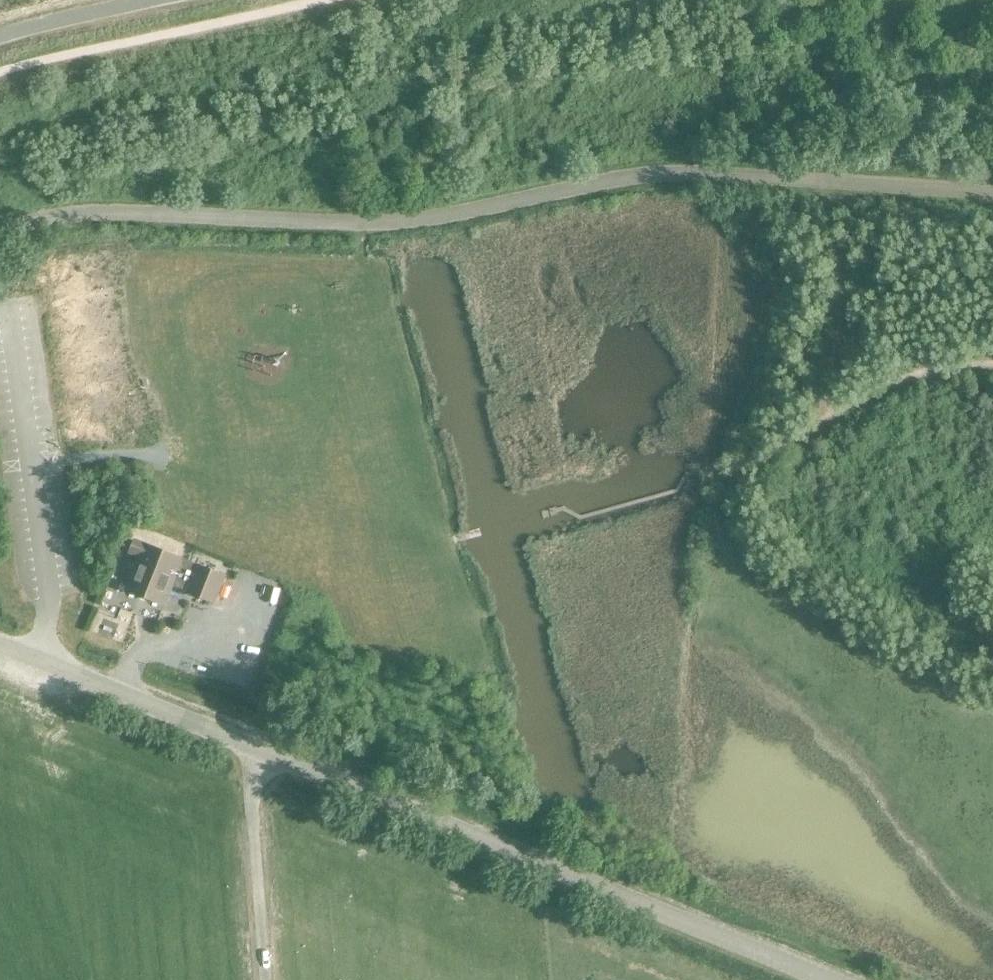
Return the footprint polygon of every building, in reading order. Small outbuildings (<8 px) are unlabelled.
[(212,602),(222,576),(133,541),(129,552),(138,556),(125,589),(162,604),(173,576),(189,583),(186,592),(212,602)]
